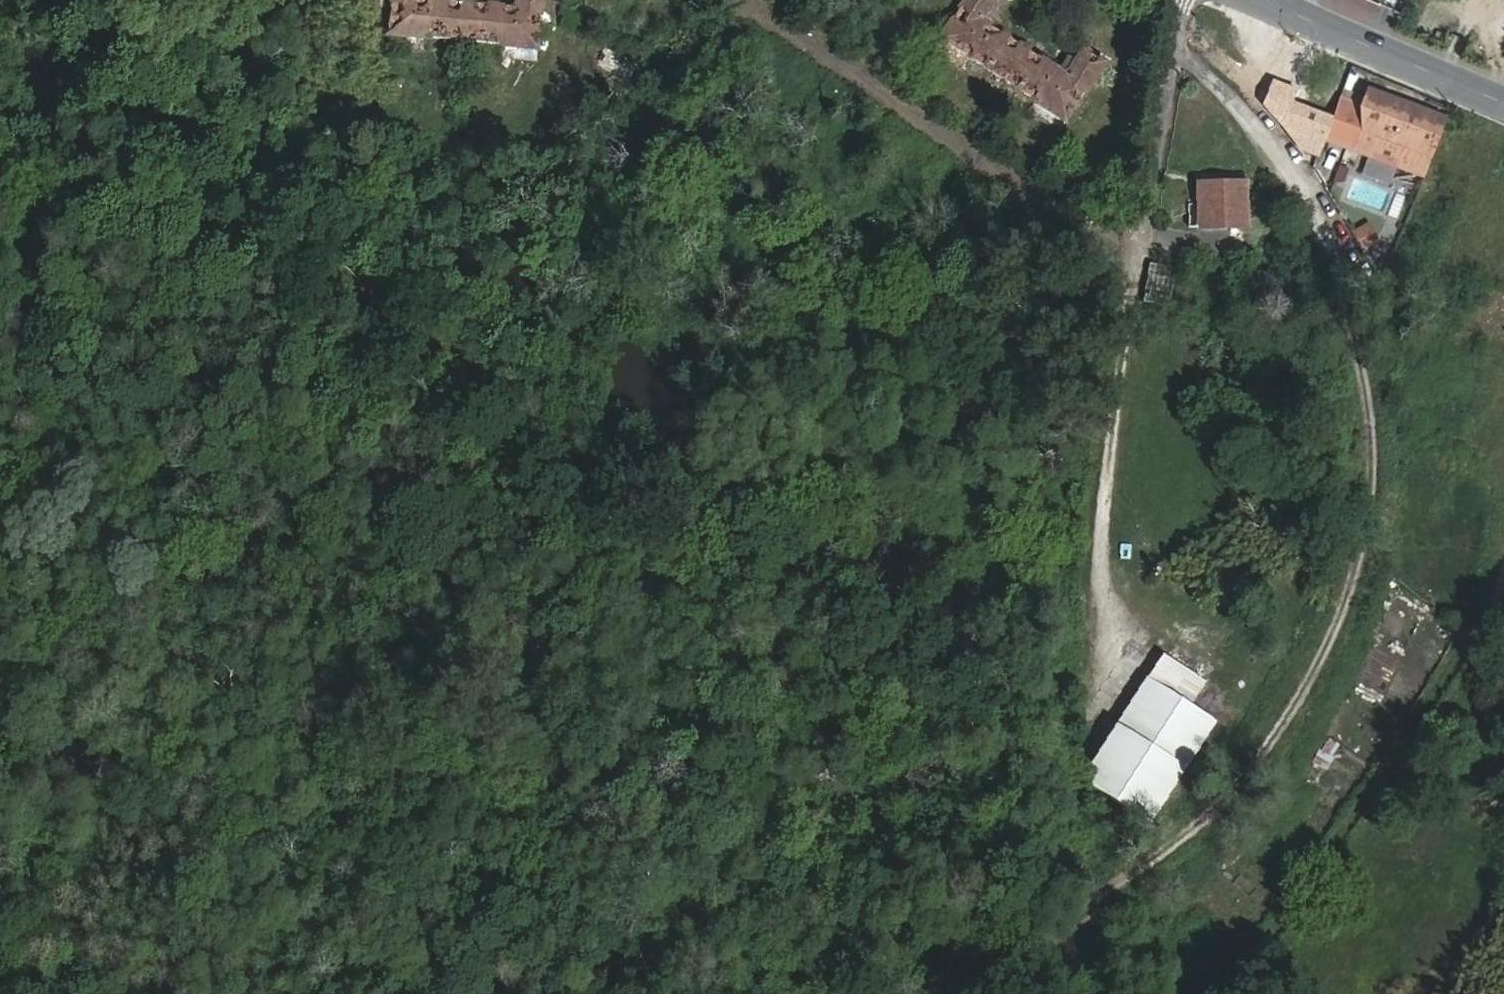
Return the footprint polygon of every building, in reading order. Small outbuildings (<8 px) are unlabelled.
[(415,0),(361,0),(358,33),(428,46),(436,3),(415,0)] [(503,59),(513,0),(492,0),(490,12),(436,3),(428,46),(503,59)] [(948,11),(955,0),(930,0),(912,27),(936,42),(979,71),(996,43),(948,11)] [(1028,102),(1043,112),(1077,58),(1061,48),(1044,75),(996,43),(979,71),(1028,102)] [(1445,117),(1372,89),(1365,105),(1366,128),(1383,135),(1377,150),(1400,160),(1398,165),(1423,174),(1445,117)] [(1297,104),(1289,124),(1306,146),(1320,152),(1333,118),(1297,104)] [(1359,148),(1375,155),(1377,150),(1383,135),(1366,128),(1359,148)] [(1188,182),(1191,228),(1237,226),(1235,179),(1188,182)] [(1253,229),(1269,225),(1262,200),(1246,205),(1253,229)] [(1167,796),(1216,719),(1192,703),(1205,683),(1165,658),(1152,678),(1149,676),(1095,763),(1096,782),(1146,814),(1167,796)]
